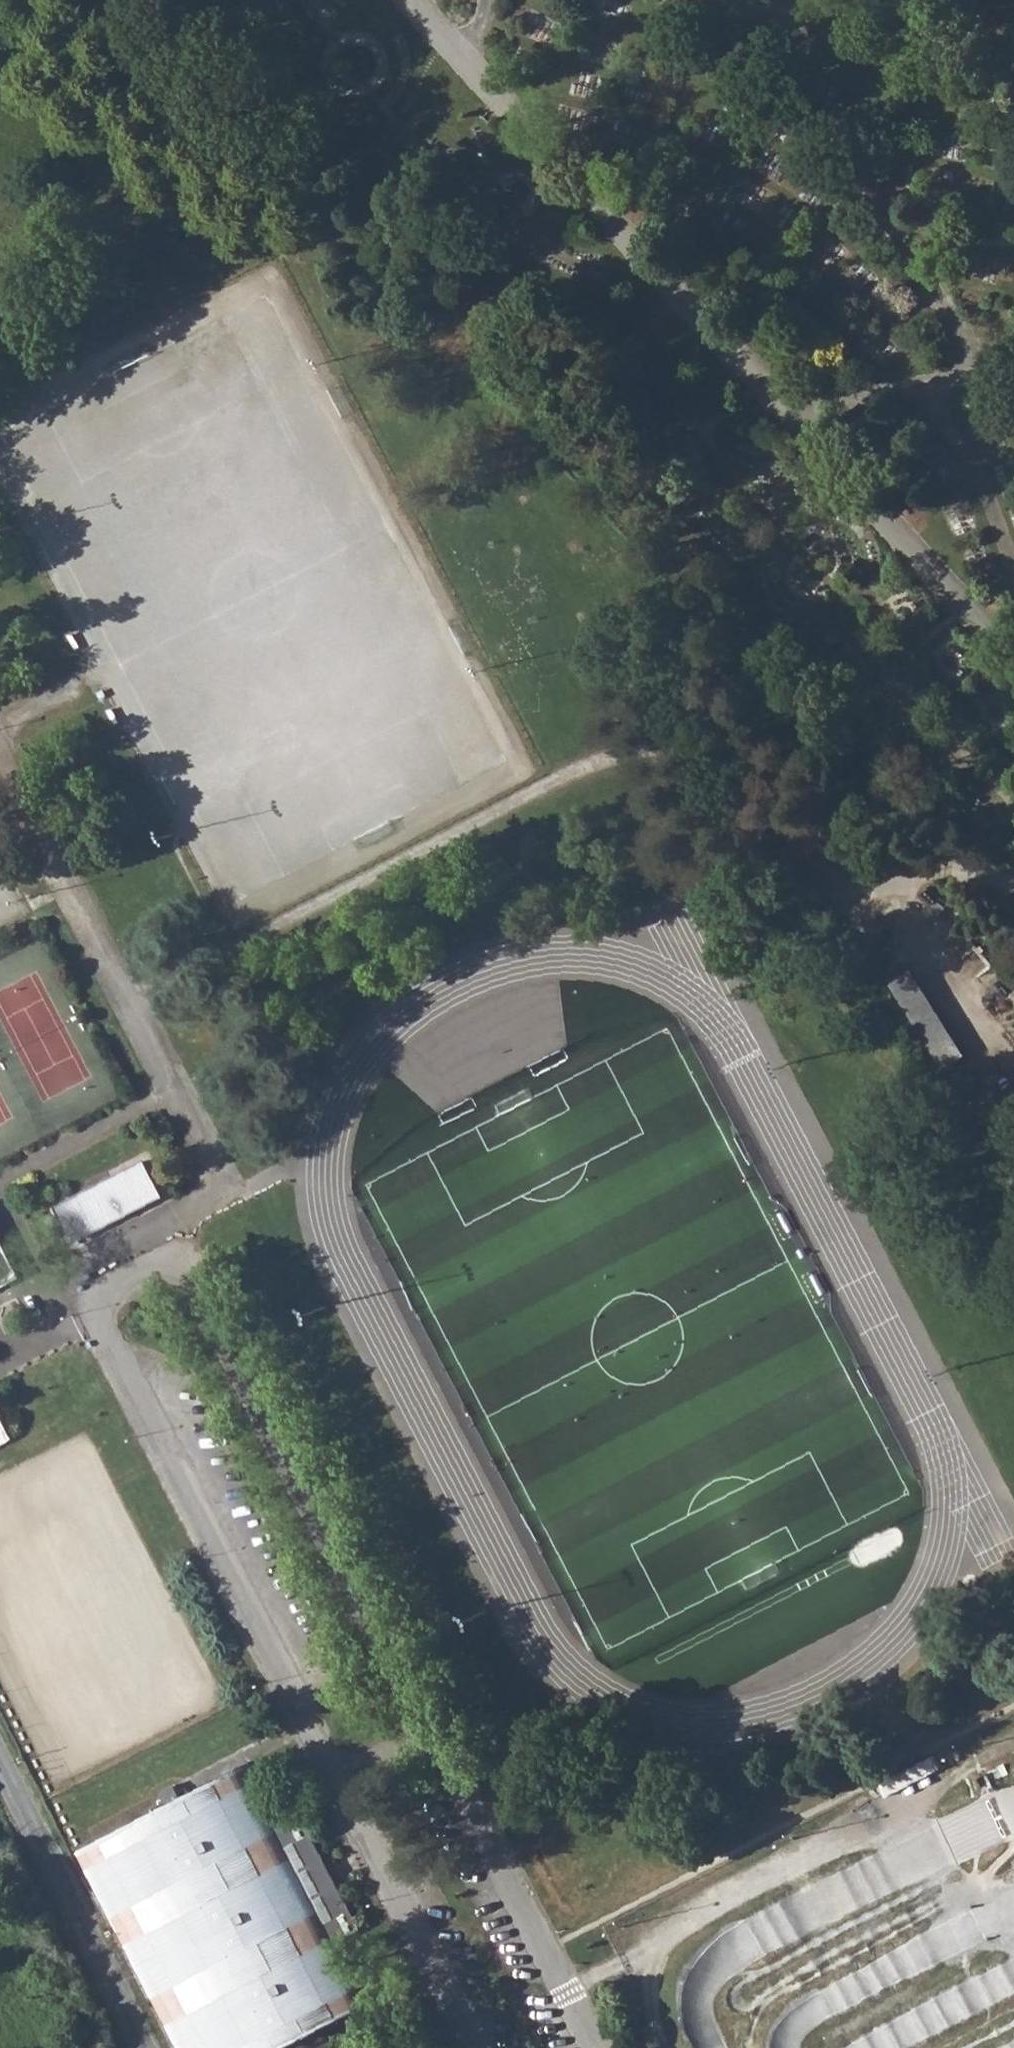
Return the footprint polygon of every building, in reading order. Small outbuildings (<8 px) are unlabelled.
[(912,965),(889,980),(946,1066),(970,1051),(912,965)] [(147,1154),(59,1199),(77,1234),(165,1190),(147,1154)] [(27,1277),(0,1224),(0,1247),(13,1272),(0,1279),(0,1291),(27,1277)] [(0,1247),(0,1279),(13,1272),(0,1247)] [(16,1438),(0,1405),(0,1445),(16,1438)] [(179,2047),(285,2047),(376,1999),(343,1938),(363,1927),(332,1869),(301,1812),(282,1823),(250,1763),(76,1856),(179,2047)]
